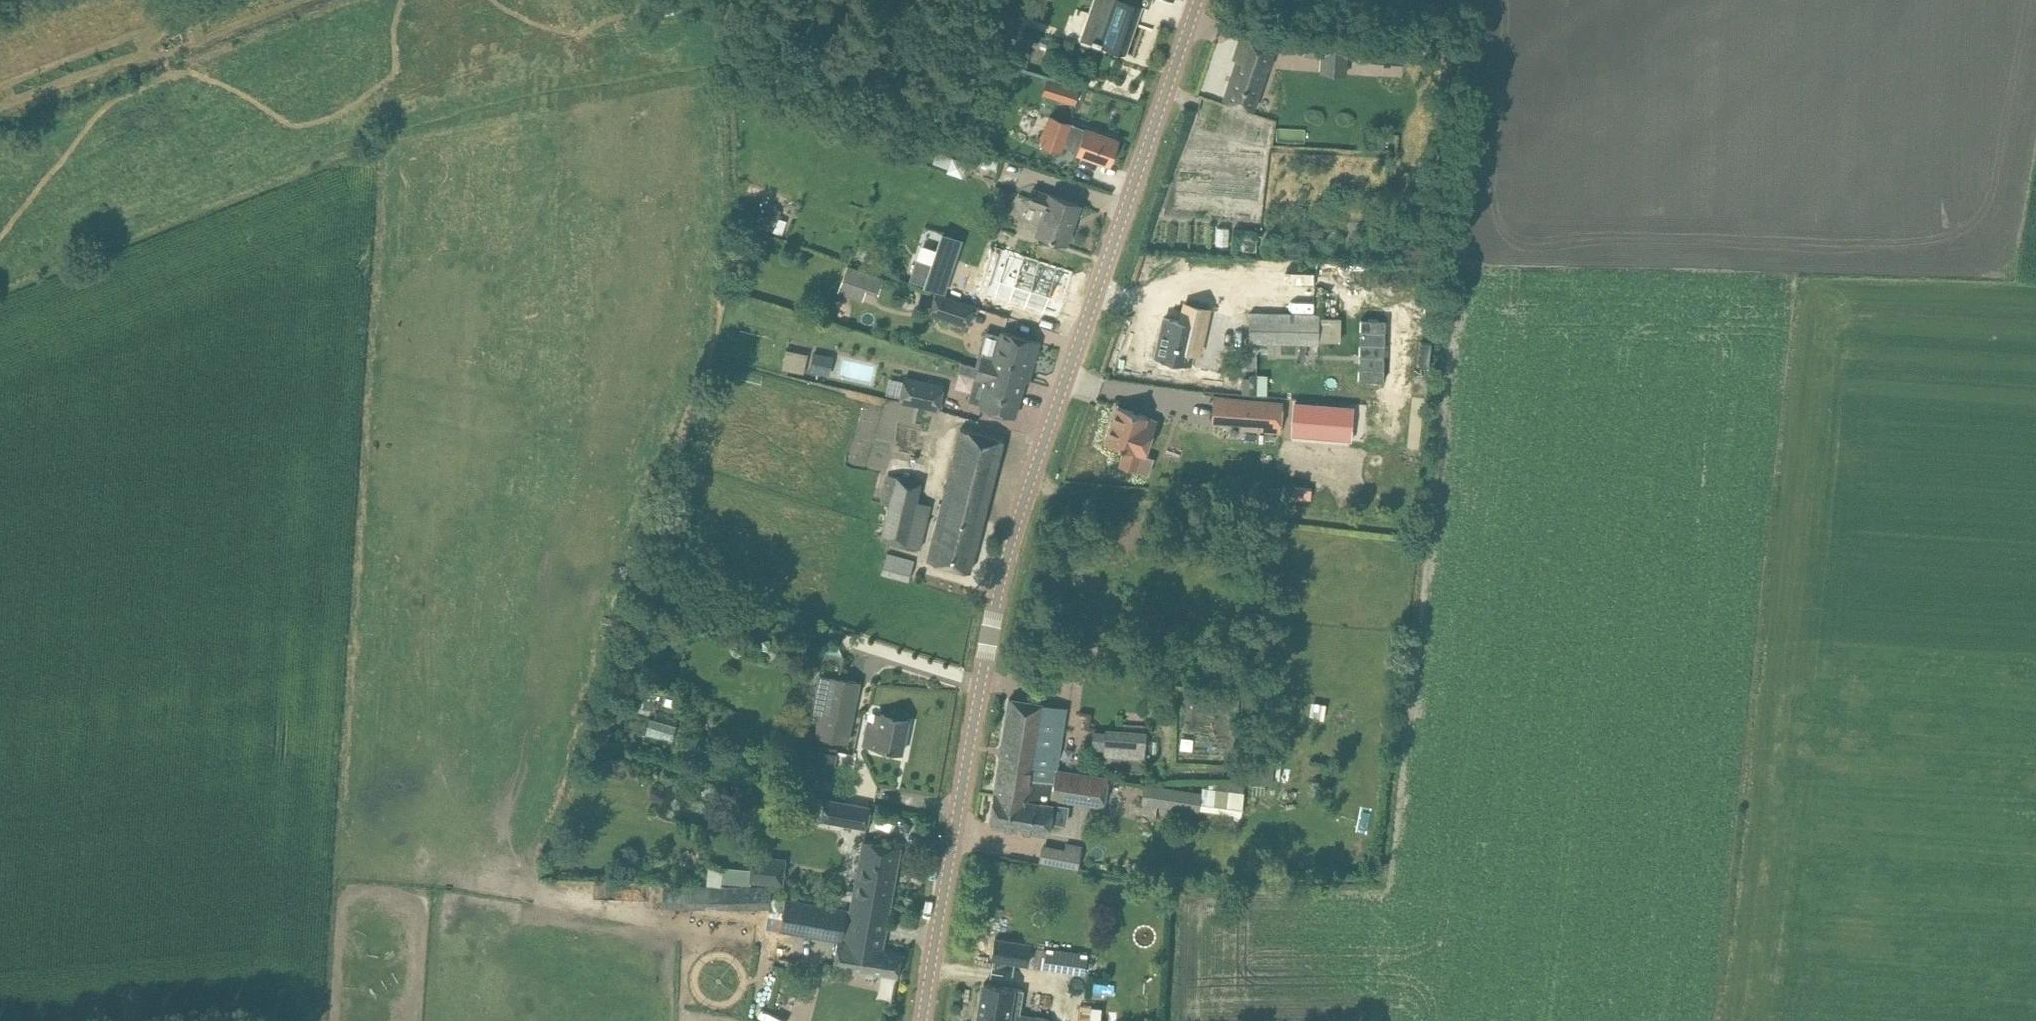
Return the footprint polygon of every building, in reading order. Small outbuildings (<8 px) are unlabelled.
[(1095,18),(1100,20),(1094,38),(1093,38),(1092,42),(1123,53),(1136,15),(1139,4),(1130,1),(1130,0),(1101,0),(1095,18)] [(1306,33),(1305,54),(1346,57),(1348,37),(1306,33)] [(1223,99),(1254,109),(1268,67),(1275,46),(1242,35),(1234,58),(1237,59),(1223,99)] [(1372,39),(1370,61),(1405,64),(1407,42),(1372,39)] [(1048,79),(1043,94),(1075,104),(1079,90),(1048,79)] [(1050,114),(1040,144),(1042,145),(1060,151),(1064,142),(1079,147),(1077,154),(1109,165),(1118,140),(1074,124),(1075,123),(1072,121),(1050,114)] [(959,172),(964,161),(937,151),(933,163),(959,172)] [(1079,204),(1060,197),(1050,194),(1050,195),(1032,189),(1028,203),(1045,209),(1036,232),(1066,243),(1079,204)] [(760,216),(757,225),(772,231),(776,221),(760,216)] [(911,259),(905,277),(943,289),(949,271),(948,271),(959,237),(931,228),(919,262),(911,259)] [(1073,271),(991,245),(976,291),(1039,310),(1058,317),(1073,271)] [(846,264),(841,281),(867,290),(879,294),(884,277),(846,264)] [(975,306),(935,293),(928,314),(968,327),(975,306)] [(1164,316),(1151,352),(1186,363),(1189,352),(1195,354),(1210,312),(1186,305),(1181,322),(1177,320),(1164,316)] [(1256,393),(1258,342),(1319,344),(1319,314),(1249,312),(1249,342),(1247,376),(1242,376),(1242,392),(1256,393)] [(1360,319),(1357,380),(1382,381),(1385,320),(1360,319)] [(982,357),(979,367),(1029,380),(1039,342),(1020,336),(1001,331),(993,360),(982,357)] [(785,349),(781,368),(803,373),(807,354),(785,349)] [(813,351),(809,371),(823,374),(827,354),(813,351)] [(962,362),(959,371),(976,376),(969,402),(981,405),(980,406),(1014,416),(1024,380),(1028,381),(1029,380),(979,367),(962,362)] [(904,377),(898,402),(939,411),(945,386),(904,377)] [(1197,413),(1213,414),(1213,419),(1233,421),(1235,392),(1197,389),(1166,385),(1164,411),(1177,412),(1179,394),(1199,395),(1197,413)] [(1295,402),(1292,435),(1315,436),(1344,438),(1345,422),(1341,422),(1342,406),(1319,404),(1295,402)] [(1145,455),(1157,419),(1120,407),(1116,405),(1111,421),(1104,441),(1125,448),(1119,465),(1135,470),(1141,453),(1145,455)] [(1004,440),(984,435),(960,429),(927,560),(970,571),(1004,440)] [(894,476),(880,539),(920,548),(930,508),(916,505),(921,482),(894,476)] [(914,562),(887,554),(881,574),(909,581),(914,562)] [(847,741),(859,682),(819,674),(812,710),(821,712),(817,735),(847,741)] [(641,687),(638,707),(654,709),(657,689),(641,687)] [(1056,768),(1066,707),(1029,701),(1009,698),(993,794),(1026,799),(1029,778),(1054,782),(1056,768)] [(863,745),(882,748),(902,752),(908,720),(881,714),(878,726),(867,724),(863,745)] [(651,716),(646,731),(671,740),(677,725),(651,716)] [(1143,732),(1104,729),(1103,756),(1141,759),(1143,732)] [(832,780),(837,754),(815,750),(810,777),(832,780)] [(1108,776),(1056,768),(1054,782),(1029,778),(1026,799),(993,794),(989,823),(1048,833),(1053,803),(1050,803),(1051,798),(1103,806),(1108,776)] [(1164,787),(1161,807),(1199,812),(1199,810),(1200,805),(1242,810),(1245,783),(1229,781),(1201,790),(1199,789),(1199,792),(1171,788),(1164,787)] [(825,798),(821,820),(866,828),(870,806),(825,798)] [(780,929),(838,939),(833,964),(878,972),(897,976),(902,951),(882,947),(888,917),(900,847),(863,840),(851,911),(785,899),(780,929)] [(1077,864),(1080,846),(1064,843),(1061,861),(1077,864)] [(750,886),(750,883),(783,886),(786,859),(752,855),(751,868),(723,866),(721,883),(750,886)] [(690,907),(727,907),(770,907),(770,886),(690,886),(690,907)] [(996,938),(992,959),(1027,964),(1031,943),(996,938)] [(1045,967),(1045,969),(1085,974),(1085,971),(1087,955),(1047,950),(1045,967)] [(1049,1019),(1020,1014),(1024,990),(1013,988),(984,983),(978,1020),(1048,1020),(1049,1019)]
